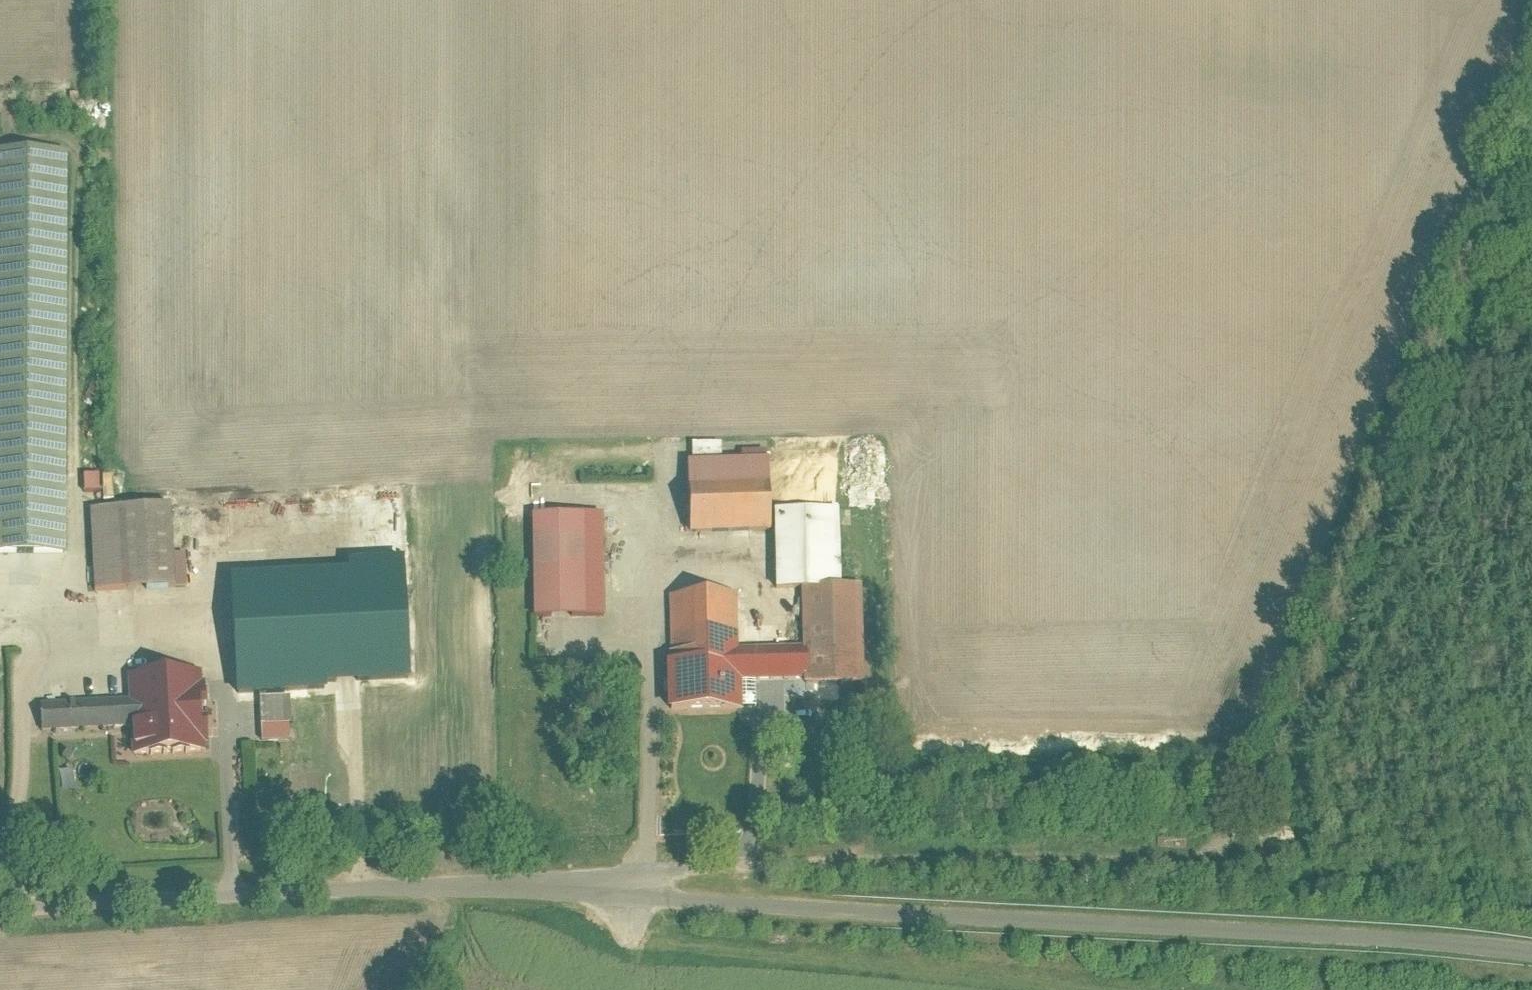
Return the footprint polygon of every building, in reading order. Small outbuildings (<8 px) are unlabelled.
[(69,560),(70,156),(0,156),(0,560),(69,560)] [(688,467),(690,538),(770,535),(770,516),(838,514),(838,455),(766,457),(767,464),(688,467)] [(90,470),(74,473),(78,490),(94,486),(90,470)] [(92,515),(96,597),(180,592),(176,510),(92,515)] [(838,514),(770,516),(770,535),(772,600),(801,599),(802,648),(741,650),(739,593),(673,594),(675,661),(667,661),(668,712),(758,710),(758,691),(740,691),(740,683),(806,682),(806,687),(863,686),(860,592),(840,593),(838,514)] [(532,521),(534,623),(604,621),(602,520),(532,521)] [(231,540),(240,700),(260,698),(263,737),(297,735),(291,645),(338,643),(335,583),(281,586),(278,538),(231,540)] [(137,731),(139,761),(206,756),(200,672),(127,677),(129,701),(36,707),(38,738),(137,731)]
